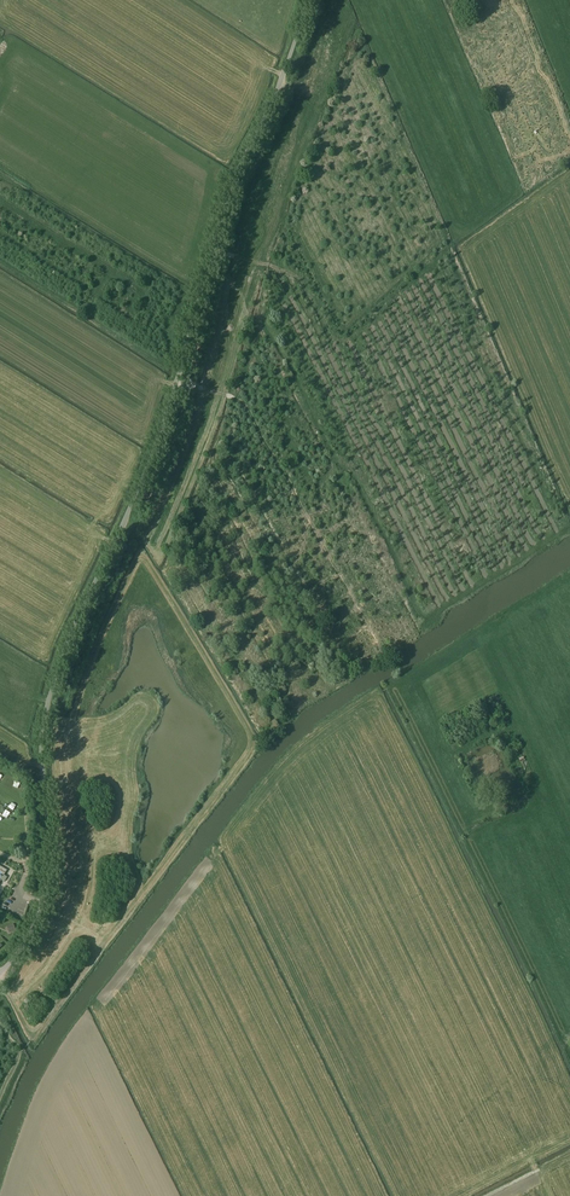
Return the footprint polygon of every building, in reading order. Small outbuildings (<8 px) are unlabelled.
[(8,818),(11,812),(6,809),(3,816),(8,818)] [(15,915),(20,917),(23,911),(17,909),(15,915)] [(13,924),(7,926),(9,933),(16,930),(13,924)]
